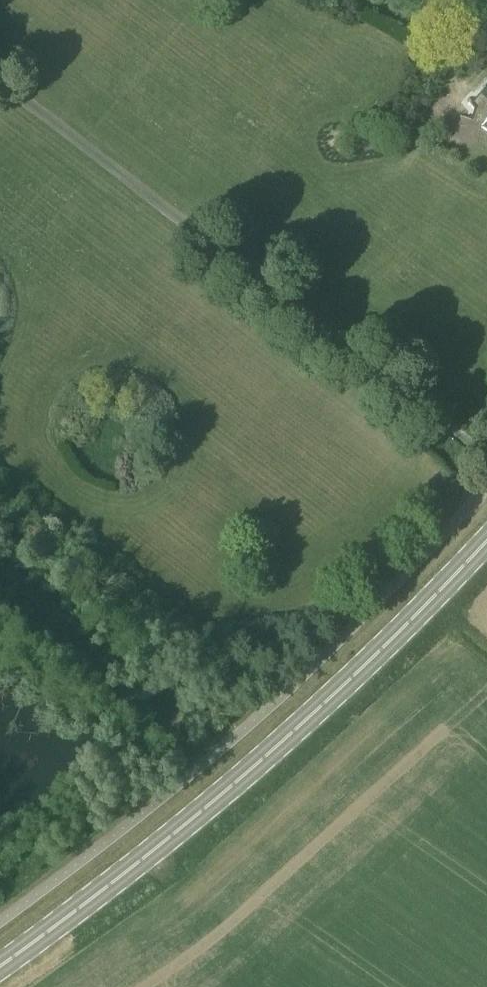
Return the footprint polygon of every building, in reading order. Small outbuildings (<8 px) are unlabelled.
[(472,103),(477,108),(472,120),(486,123),(486,86),(472,103)]
